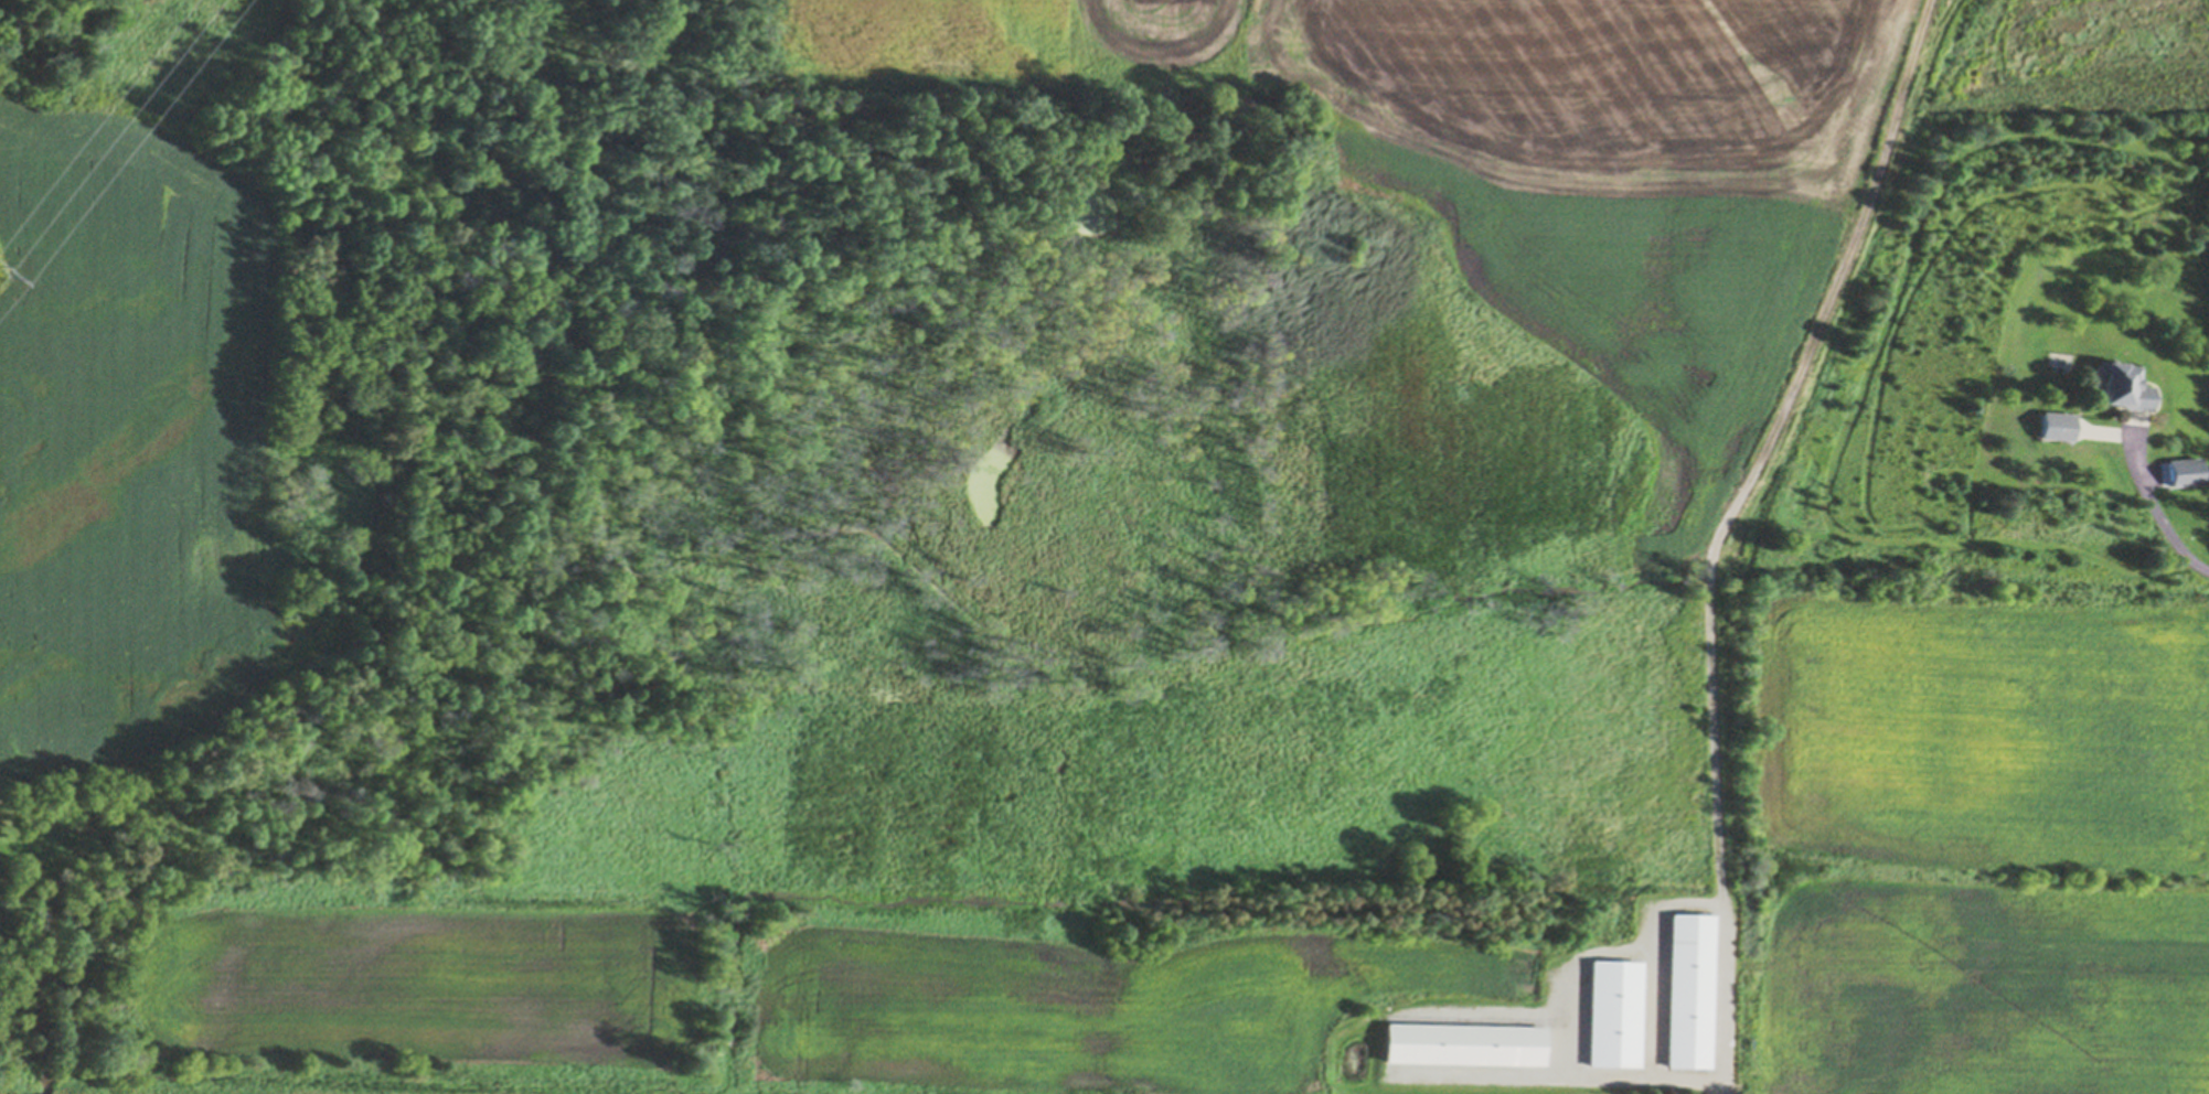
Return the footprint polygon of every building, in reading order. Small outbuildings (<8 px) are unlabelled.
[(2099,360),(2126,362),(2126,364),(2137,365),(2136,376),(2138,376),(2138,379),(2137,379),(2137,385),(2153,385),(2152,408),(2142,407),(2142,409),(2121,407),(2121,404),(2103,403),(2104,392),(2103,392),(2104,374),(2098,374),(2095,371),(2095,363),(2099,360)] [(2042,410),(2074,414),(2072,440),(2040,437),(2042,410)] [(2169,460),(2202,457),(2203,483),(2170,485),(2169,460)] [(1714,914),(1710,1069),(1667,1068),(1671,913),(1714,914)] [(1643,962),(1640,1068),(1589,1066),(1591,961),(1643,962)] [(1386,1023),(1546,1027),(1545,1065),(1386,1062),(1386,1023)]
